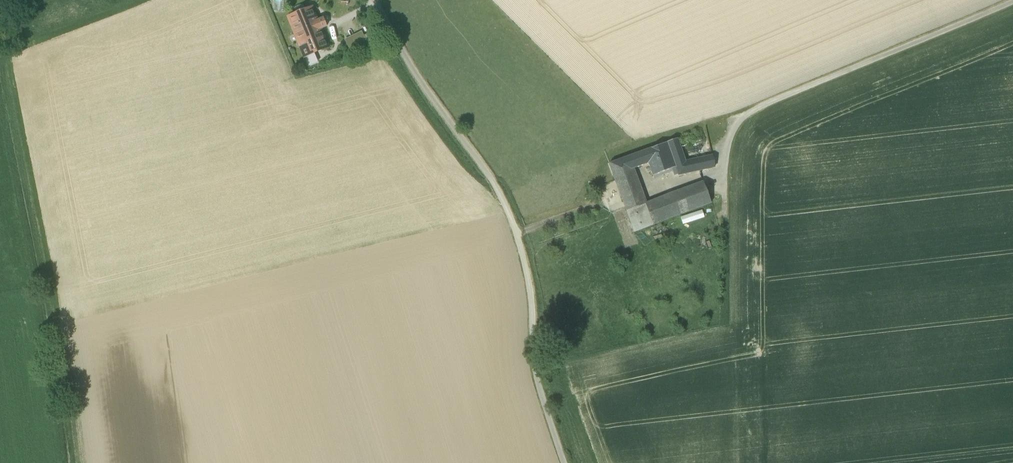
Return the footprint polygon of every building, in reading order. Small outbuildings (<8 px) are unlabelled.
[(288,17),(304,57),(328,48),(321,29),(327,27),(323,18),(317,21),(312,8),(288,17)] [(344,39),(349,50),(364,44),(359,33),(344,39)] [(676,167),(678,175),(715,167),(712,156),(697,159),(685,162),(678,139),(662,145),(657,147),(666,171),(676,167)] [(648,163),(653,176),(666,171),(657,147),(653,149),(653,148),(630,157),(634,168),(648,163)] [(609,164),(620,194),(639,187),(632,169),(634,168),(630,157),(609,164)] [(703,182),(645,204),(653,225),(711,203),(703,182)] [(620,194),(623,201),(641,194),(639,187),(620,194)] [(623,201),(627,212),(645,204),(641,194),(623,201)] [(634,232),(653,225),(645,204),(627,212),(634,232)] [(683,224),(706,217),(704,209),(681,216),(683,224)]
